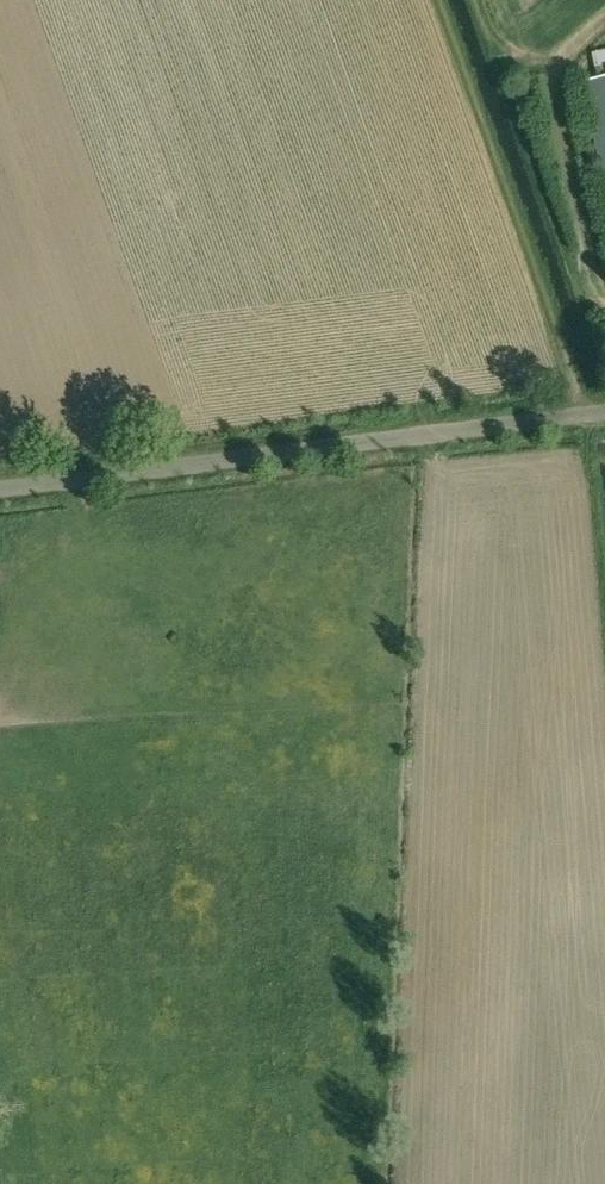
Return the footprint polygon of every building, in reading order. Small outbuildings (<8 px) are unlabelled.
[(598,80),(584,83),(604,182),(604,68),(596,70),(598,80)]
